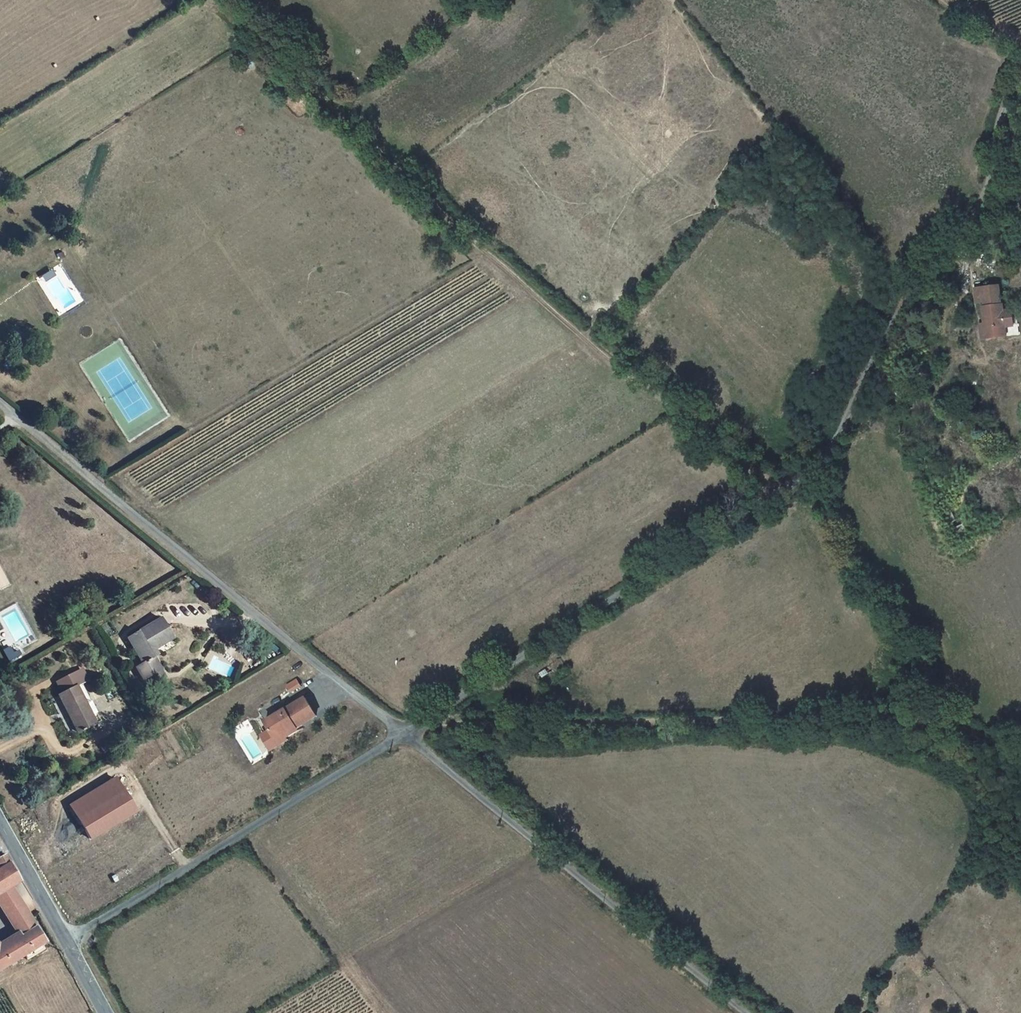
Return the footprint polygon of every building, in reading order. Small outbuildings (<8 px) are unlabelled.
[(1012,325),(1010,316),(1001,318),(996,293),(980,295),(982,310),(977,311),(984,346),(1019,340),(1016,324),(1012,325)] [(971,297),(974,311),(977,311),(982,310),(980,295),(971,297)] [(148,651),(145,644),(151,641),(167,632),(154,610),(120,630),(136,658),(148,651)] [(2,640),(0,641),(0,650),(2,654),(12,648),(9,643),(5,646),(2,640)] [(148,651),(154,647),(151,641),(145,644),(148,651)] [(67,679),(85,716),(91,713),(73,676),(67,679)] [(67,724),(85,716),(67,679),(49,687),(67,724)] [(308,706),(297,690),(256,714),(261,723),(255,726),(264,741),(280,731),(277,725),(308,706)] [(91,840),(139,812),(117,775),(69,803),(91,840)] [(12,949),(18,946),(30,938),(36,935),(1,880),(10,875),(0,857),(0,910),(12,930),(0,937),(0,957),(12,949)] [(18,946),(21,952),(34,944),(30,938),(18,946)] [(16,955),(21,952),(18,946),(12,949),(16,955)]
